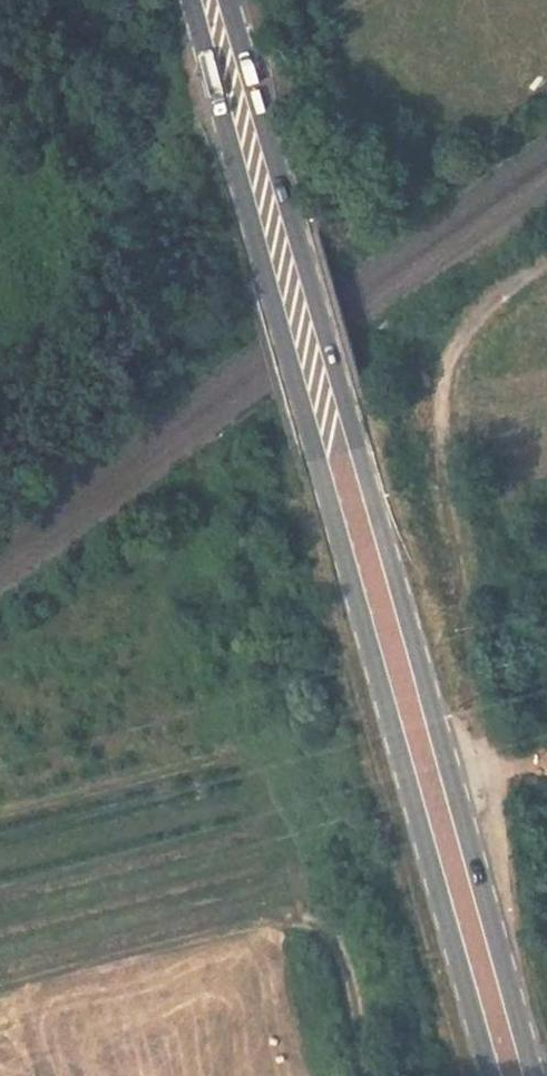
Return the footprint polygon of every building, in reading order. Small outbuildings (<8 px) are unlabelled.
[(413,325),(407,320),(402,325),(407,331),(413,325)]
